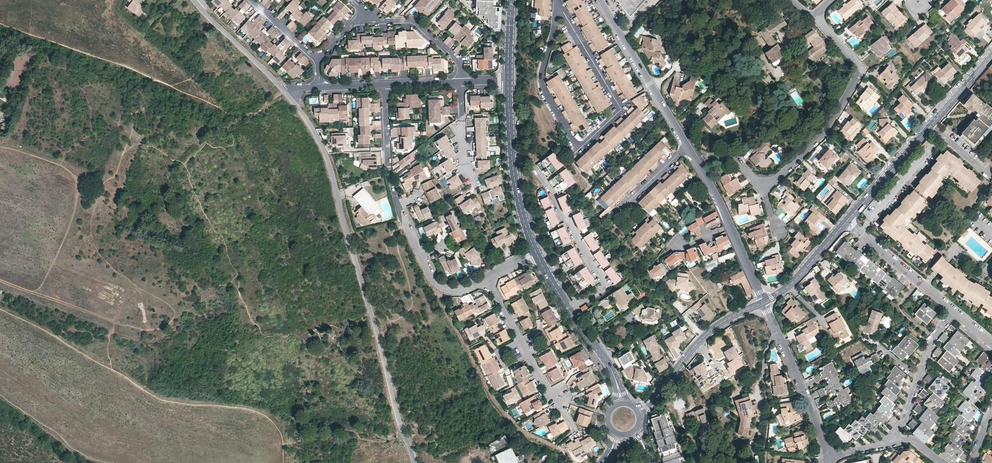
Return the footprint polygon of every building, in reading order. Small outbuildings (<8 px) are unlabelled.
[(142,0),(128,0),(128,1),(131,3),(127,7),(140,17),(146,9),(139,4),(142,0)] [(219,9),(220,7),(226,1),(225,0),(214,0),(212,2),(219,9)] [(272,3),(270,0),(264,6),(267,9),(272,3)] [(289,4),(286,7),(288,9),(293,13),(298,8),(299,6),(293,0),(289,4)] [(383,3),(380,6),(382,8),(383,9),(385,7),(388,11),(390,9),(395,3),(392,0),(386,0),(383,3)] [(415,4),(419,7),(417,9),(426,17),(431,11),(430,10),(438,1),(439,3),(442,0),(419,0),(415,4)] [(500,32),(501,15),(496,15),(497,7),(494,7),(494,2),(498,2),(498,0),(474,0),(474,12),(489,24),(494,29),(497,31),(500,32)] [(534,8),(539,8),(549,9),(551,10),(551,5),(550,5),(550,3),(550,2),(535,0),(534,8)] [(565,1),(566,3),(567,5),(566,6),(567,9),(582,0),(567,0),(565,1)] [(582,0),(567,9),(569,12),(573,10),(574,11),(575,13),(586,7),(582,0)] [(645,0),(615,0),(629,17),(645,0)] [(844,6),(838,10),(842,15),(844,14),(847,17),(859,7),(858,6),(861,3),(858,0),(850,0),(848,2),(846,4),(844,6)] [(947,15),(952,20),(967,5),(965,3),(962,0),(951,0),(944,6),(941,9),(947,15)] [(230,5),(226,1),(220,7),(226,13),(231,8),(232,7),(230,5)] [(241,9),(246,4),(243,1),(238,6),(241,9)] [(332,8),(334,10),(343,18),(344,16),(349,10),(339,1),(332,8)] [(891,3),(881,12),(898,31),(907,22),(896,10),(897,9),(895,7),(891,3)] [(246,4),(241,9),(244,12),(250,7),(246,4)] [(419,7),(415,4),(413,7),(422,15),(425,18),(426,17),(417,9),(419,7)] [(586,7),(575,13),(576,15),(577,16),(573,18),(575,22),(590,13),(586,7)] [(231,8),(226,13),(225,14),(231,20),(232,19),(237,14),(234,11),(232,10),(231,8)] [(298,8),(293,13),(291,15),(292,16),(298,21),(304,14),(298,8)] [(549,9),(539,8),(538,15),(536,15),(535,19),(548,20),(549,14),(549,9)] [(439,28),(442,31),(456,16),(448,9),(443,14),(444,15),(439,20),(438,22),(441,25),(439,27),(439,28)] [(334,10),(326,18),(332,23),(333,24),(338,19),(340,21),(341,19),(343,18),(334,10)] [(304,14),(298,21),(300,24),(302,22),(306,26),(313,17),(307,11),(304,14)] [(982,11),(979,14),(985,20),(988,18),(982,11)] [(239,12),(237,14),(232,19),(238,25),(245,18),(243,16),(239,12)] [(282,12),(277,18),(280,20),(285,15),(282,12)] [(489,24),(474,12),(474,14),(496,33),(501,33),(500,32),(497,31),(494,29),(489,24)] [(590,13),(575,22),(577,25),(581,23),(582,25),(583,26),(593,20),(590,13)] [(966,25),(967,27),(973,33),(974,34),(978,31),(981,28),(979,27),(985,20),(979,14),(979,13),(966,25)] [(257,24),(262,18),(259,15),(254,21),(257,24)] [(326,18),(324,16),(316,25),(323,31),(325,28),(327,29),(328,27),(332,23),(326,18)] [(782,16),(759,32),(770,48),(765,52),(772,62),(785,54),(771,34),(787,23),(782,16)] [(851,32),(852,32),(854,29),(856,32),(855,32),(859,37),(865,32),(864,30),(867,28),(869,30),(876,25),(868,16),(862,21),(860,19),(848,29),(851,32)] [(262,18),(257,24),(260,27),(265,21),(262,18)] [(593,20),(583,26),(580,28),(581,29),(582,31),(581,32),(583,35),(597,26),(593,20)] [(242,27),(248,34),(254,27),(249,22),(248,21),(242,27)] [(290,30),(295,24),(292,21),(287,27),(290,30)] [(450,32),(455,36),(462,29),(455,23),(448,30),(450,32)] [(912,33),(908,37),(916,46),(932,31),(925,23),(923,25),(921,27),(921,26),(913,34),(912,33)] [(323,31),(316,25),(308,33),(317,41),(322,36),(324,38),(325,38),(327,35),(323,31)] [(462,29),(455,36),(454,37),(459,42),(461,43),(469,34),(470,32),(464,26),(462,29)] [(597,26),(583,35),(585,38),(586,37),(587,39),(588,41),(591,39),(601,33),(597,26)] [(254,27),(248,34),(255,40),(261,33),(259,31),(254,27)] [(275,30),(272,27),(267,32),(270,36),(275,30)] [(973,33),(967,27),(964,30),(969,36),(973,33)] [(813,29),(804,35),(809,41),(810,40),(815,46),(805,53),(811,61),(829,47),(821,38),(813,29)] [(396,38),(396,44),(396,47),(404,47),(403,41),(407,41),(407,32),(407,30),(404,30),(399,30),(399,35),(400,38),(396,38)] [(373,36),(373,44),(373,45),(379,45),(385,45),(384,33),(384,31),(380,32),(380,35),(380,37),(376,37),(376,35),(373,36)] [(388,33),(384,33),(385,45),(389,45),(396,44),(396,38),(396,35),(396,31),(390,31),(390,33),(388,33)] [(407,32),(407,41),(407,47),(422,46),(426,42),(415,31),(410,32),(407,32)] [(261,33),(255,40),(254,40),(260,46),(267,39),(262,34),(261,33)] [(317,41),(308,33),(306,36),(317,46),(324,38),(322,36),(317,41)] [(601,33),(591,39),(592,41),(592,42),(589,45),(591,48),(605,39),(601,33)] [(362,34),(362,35),(362,44),(373,44),(373,36),(369,37),(366,37),(366,35),(366,34),(362,34)] [(469,34),(461,43),(464,47),(466,46),(467,47),(468,48),(474,41),(472,39),(473,37),(469,34)] [(349,49),(362,49),(362,44),(362,35),(357,35),(357,39),(357,41),(352,41),(348,41),(348,45),(349,49)] [(948,42),(951,45),(955,49),(952,51),(958,57),(965,50),(962,47),(963,45),(964,44),(967,48),(970,45),(963,38),(961,41),(955,35),(948,42)] [(643,40),(642,47),(645,48),(661,52),(662,47),(662,46),(661,45),(657,44),(658,39),(644,36),(643,40)] [(873,49),(878,56),(882,52),(883,54),(889,49),(886,45),(888,43),(882,36),(870,45),(873,49)] [(448,37),(443,43),(446,46),(452,40),(448,37)] [(567,38),(561,42),(563,45),(561,47),(565,53),(573,48),(571,45),(567,38)] [(267,39),(260,46),(260,47),(266,53),(268,51),(271,48),(268,44),(269,43),(270,42),(267,39)] [(280,44),(283,47),(288,42),(285,39),(280,44)] [(598,52),(609,46),(605,39),(591,48),(593,51),(597,49),(597,50),(598,52)] [(452,40),(446,46),(450,49),(455,43),(452,40)] [(288,42),(283,47),(286,50),(291,45),(288,42)] [(274,44),(272,46),(271,48),(268,51),(274,57),(280,50),(276,46),(274,44)] [(573,48),(565,53),(562,54),(566,61),(579,53),(578,51),(578,50),(579,49),(577,45),(573,48)] [(458,46),(453,52),(456,54),(461,49),(458,46)] [(492,59),(493,59),(492,47),(484,47),(484,55),(477,55),(477,57),(477,60),(492,59)] [(645,48),(642,47),(649,60),(651,56),(646,54),(647,51),(644,50),(645,48)] [(614,55),(611,48),(600,55),(601,56),(602,58),(598,60),(600,63),(614,55)] [(661,52),(645,48),(644,50),(647,51),(646,54),(651,56),(649,60),(660,62),(659,65),(665,67),(665,64),(664,64),(665,60),(664,60),(664,59),(659,58),(661,54),(661,52)] [(280,50),(274,57),(273,59),(279,65),(284,59),(281,56),(282,54),(283,53),(280,50)] [(579,53),(566,61),(570,67),(585,58),(583,55),(581,56),(580,55),(579,53)] [(614,55),(600,63),(602,67),(606,64),(607,66),(608,67),(618,61),(614,55)] [(299,62),(302,65),(307,59),(304,56),(299,62)] [(417,67),(417,56),(404,56),(404,60),(405,70),(408,70),(408,67),(417,67)] [(429,56),(417,56),(417,67),(425,67),(425,68),(430,68),(429,57),(429,56)] [(392,58),(391,57),(379,58),(380,71),(384,71),(384,69),(388,69),(392,69),(392,58)] [(429,57),(430,68),(434,68),(444,68),(444,59),(443,58),(433,59),(433,57),(429,57)] [(366,58),(354,59),(354,72),(359,72),(361,74),(367,74),(366,58)] [(379,58),(366,58),(367,74),(373,74),(374,72),(375,72),(380,71),(379,58)] [(392,58),(392,69),(392,70),(400,70),(405,70),(404,60),(400,60),(399,58),(392,58)] [(585,58),(570,67),(570,68),(574,74),(584,67),(587,66),(586,64),(585,63),(587,62),(585,58)] [(342,72),(341,59),(335,60),(330,64),(328,63),(325,67),(325,68),(328,70),(332,73),(335,69),(337,69),(337,72),(342,72)] [(354,72),(354,59),(341,59),(342,72),(342,74),(347,74),(350,72),(354,72)] [(492,59),(477,60),(473,60),(473,63),(473,71),(483,70),(483,68),(486,68),(486,70),(492,69),(492,59)] [(295,63),(294,62),(292,63),(291,65),(287,61),(282,67),(285,70),(288,73),(293,68),(296,64),(295,63)] [(618,61),(608,67),(605,69),(606,70),(607,72),(606,73),(608,76),(622,68),(618,61)] [(941,68),(935,73),(943,82),(945,81),(956,70),(949,62),(941,69),(941,68)] [(301,69),(296,64),(293,68),(288,73),(293,78),(296,78),(299,74),(301,75),(304,72),(301,69)] [(884,80),(887,83),(891,86),(899,77),(893,71),(894,70),(889,64),(883,70),(881,73),(886,78),(884,80)] [(584,67),(574,74),(578,80),(592,71),(590,68),(587,71),(586,69),(584,67)] [(622,68),(608,76),(609,79),(611,79),(612,80),(613,82),(615,80),(626,74),(622,68)] [(976,82),(982,87),(991,75),(991,71),(988,68),(976,82)] [(592,71),(578,80),(582,87),(593,80),(591,79),(591,77),(594,75),(592,71)] [(913,79),(905,87),(909,91),(912,88),(917,93),(920,91),(922,88),(924,91),(934,81),(926,72),(916,82),(913,79)] [(555,77),(553,73),(546,77),(548,80),(546,82),(547,83),(548,85),(546,86),(548,89),(563,81),(559,74),(555,77)] [(688,85),(683,84),(682,87),(680,98),(683,98),(684,95),(692,98),(697,74),(691,73),(689,81),(688,85)] [(626,74),(615,80),(616,82),(617,84),(613,86),(615,89),(630,81),(626,74)] [(679,102),(680,98),(682,87),(680,87),(676,86),(677,81),(676,80),(673,79),(670,93),(674,94),(673,99),(677,100),(676,103),(678,104),(679,102)] [(593,80),(582,87),(586,93),(600,85),(598,81),(594,84),(594,82),(593,80)] [(563,81),(548,89),(550,93),(554,90),(555,92),(556,93),(566,87),(563,81)] [(630,81),(615,89),(617,92),(621,90),(622,92),(623,93),(634,87),(630,81)] [(600,85),(586,93),(590,100),(603,92),(602,90),(601,89),(602,88),(600,85)] [(861,97),(856,102),(866,111),(880,96),(869,86),(861,95),(860,96),(861,97)] [(566,87),(556,93),(557,95),(558,97),(554,99),(556,102),(570,94),(566,87)] [(627,100),(638,94),(634,87),(623,93),(619,95),(621,99),(625,97),(626,98),(627,100)] [(603,92),(590,100),(593,106),(608,98),(606,94),(605,95),(604,94),(603,92)] [(962,103),(973,112),(974,110),(977,112),(977,115),(977,117),(975,120),(973,119),(961,133),(962,133),(959,136),(974,149),(991,127),(991,108),(985,102),(984,103),(972,93),(969,97),(968,97),(962,103)] [(368,94),(357,94),(357,109),(359,108),(369,108),(373,108),(380,107),(380,104),(374,104),(369,104),(369,99),(368,94)] [(481,106),(481,96),(476,96),(476,94),(470,94),(471,105),(476,105),(476,106),(481,106)] [(570,94),(556,102),(558,105),(562,103),(563,104),(564,106),(574,100),(570,94)] [(900,102),(894,108),(897,112),(900,110),(905,115),(909,111),(908,109),(910,107),(913,105),(903,94),(897,99),(900,102)] [(421,108),(421,95),(407,95),(407,99),(406,99),(406,103),(404,103),(397,103),(397,109),(399,109),(409,108),(421,108)] [(647,104),(641,95),(631,100),(633,102),(638,107),(641,110),(647,104)] [(486,96),(481,96),(481,106),(481,108),(484,108),(486,105),(489,105),(491,108),(494,108),(494,101),(491,101),(491,97),(486,97),(486,96)] [(430,101),(441,100),(442,108),(445,108),(444,97),(430,98),(430,99),(430,101)] [(733,109),(724,99),(719,104),(715,100),(714,101),(711,97),(704,103),(707,106),(710,109),(708,111),(709,112),(702,118),(711,127),(718,120),(716,119),(714,117),(717,114),(720,116),(724,112),(726,113),(727,115),(733,109)] [(608,98),(593,106),(597,113),(602,110),(604,113),(610,110),(608,106),(610,105),(609,103),(608,102),(610,101),(608,98)] [(430,112),(451,111),(451,107),(448,107),(445,108),(442,108),(441,100),(430,101),(430,112)] [(574,100),(564,106),(565,108),(566,110),(562,112),(564,115),(578,107),(574,100)] [(347,106),(339,107),(339,116),(348,116),(347,106)] [(641,110),(638,107),(637,108),(635,109),(632,106),(629,109),(641,121),(646,116),(641,110)] [(329,118),(329,107),(325,107),(325,109),(321,109),(316,109),(314,112),(314,114),(316,116),(319,116),(319,118),(329,118)] [(339,116),(339,107),(329,107),(329,118),(329,119),(339,119),(339,116)] [(369,108),(359,108),(360,117),(369,117),(369,114),(369,112),(373,112),(381,112),(380,107),(373,108),(369,108)] [(578,107),(564,115),(565,118),(570,116),(570,118),(571,119),(582,113),(578,107)] [(409,108),(399,109),(399,113),(399,115),(397,115),(397,117),(397,119),(410,119),(409,108)] [(628,116),(627,117),(635,126),(641,121),(629,109),(626,112),(630,114),(628,116)] [(451,115),(451,111),(430,112),(431,124),(443,123),(442,116),(445,115),(449,115),(451,115)] [(582,113),(571,119),(572,121),(573,123),(569,125),(571,128),(586,119),(582,113)] [(483,114),(473,115),(473,118),(476,118),(476,127),(486,126),(486,118),(484,118),(483,114)] [(445,115),(442,116),(443,123),(431,124),(431,127),(441,127),(446,123),(445,115)] [(621,116),(618,119),(630,131),(635,126),(627,117),(626,118),(624,120),(621,116)] [(369,117),(360,117),(360,126),(361,126),(369,126),(370,126),(369,119),(369,117)] [(845,124),(842,127),(851,135),(861,124),(853,117),(849,121),(848,120),(845,124)] [(888,122),(884,118),(878,118),(879,123),(883,128),(877,132),(881,136),(884,140),(891,134),(892,135),(894,134),(898,131),(894,126),(893,127),(888,122)] [(582,131),(590,126),(586,119),(571,128),(573,131),(579,128),(580,129),(582,131)] [(617,126),(616,127),(625,136),(630,131),(618,119),(615,122),(619,125),(617,126)] [(7,122),(0,125),(2,130),(9,127),(7,122)] [(369,126),(361,126),(361,135),(369,135),(371,135),(370,132),(370,129),(375,129),(375,130),(381,130),(381,125),(374,125),(370,126),(369,126)] [(611,126),(607,129),(619,142),(625,136),(616,127),(614,125),(613,126),(612,127),(611,126)] [(488,126),(486,126),(476,127),(473,127),(473,131),(475,131),(476,131),(476,133),(475,133),(475,137),(486,136),(486,132),(488,132),(488,126)] [(395,132),(395,137),(398,137),(412,136),(415,136),(415,127),(398,128),(398,130),(398,132),(395,132)] [(851,135),(842,127),(839,131),(842,134),(844,131),(850,136),(851,135)] [(605,134),(603,136),(613,147),(619,142),(607,129),(605,132),(606,133),(605,134)] [(346,133),(332,134),(332,141),(335,141),(335,145),(335,147),(337,147),(344,147),(346,147),(349,147),(349,145),(349,133),(346,133)] [(369,135),(361,135),(359,135),(359,141),(360,141),(360,145),(369,144),(369,138),(369,135)] [(446,135),(437,140),(440,144),(438,146),(441,150),(443,149),(452,143),(453,142),(451,139),(450,140),(449,140),(447,139),(449,138),(446,135)] [(601,142),(599,143),(608,152),(613,147),(603,136),(602,135),(599,137),(602,141),(601,142)] [(398,139),(398,142),(398,143),(397,143),(398,150),(402,150),(409,149),(409,145),(412,145),(412,136),(398,137),(398,139)] [(486,141),(486,136),(475,137),(475,141),(477,141),(477,143),(475,143),(474,143),(474,147),(488,146),(488,141),(486,141)] [(856,144),(860,149),(863,152),(862,153),(869,161),(873,157),(872,155),(870,154),(874,150),(876,152),(879,149),(872,141),(869,144),(863,138),(856,144)] [(667,157),(669,155),(668,154),(670,152),(671,151),(669,149),(672,146),(667,141),(664,143),(661,140),(655,145),(667,157)] [(594,142),(591,145),(602,158),(608,152),(599,143),(597,141),(596,142),(595,144),(594,142)] [(764,154),(770,148),(763,141),(760,144),(757,141),(749,149),(754,154),(752,156),(750,158),(757,165),(758,164),(761,167),(766,167),(770,163),(765,158),(764,157),(764,154)] [(452,143),(443,149),(446,153),(444,154),(448,159),(451,156),(456,153),(455,152),(454,153),(454,151),(452,147),(454,146),(452,143)] [(588,150),(587,151),(597,163),(602,158),(591,145),(588,148),(589,149),(588,150)] [(655,145),(650,150),(658,159),(660,158),(661,157),(664,160),(667,157),(655,145)] [(489,151),(488,146),(474,147),(474,151),(476,151),(477,151),(477,153),(476,153),(476,157),(486,156),(486,151),(489,151)] [(824,154),(819,160),(827,167),(837,156),(829,149),(824,154)] [(863,152),(860,149),(857,151),(867,162),(869,161),(862,153),(863,152)] [(920,182),(915,187),(926,197),(928,194),(931,191),(933,192),(935,189),(939,185),(937,183),(940,180),(942,178),(941,177),(944,174),(945,172),(950,172),(953,174),(959,180),(960,179),(962,181),(966,184),(965,185),(971,190),(980,180),(975,175),(974,176),(971,174),(973,172),(972,170),(970,169),(969,171),(967,169),(962,164),(956,159),(957,158),(952,153),(952,154),(946,149),(942,154),(944,155),(941,158),(940,160),(942,161),(940,163),(937,160),(930,168),(931,168),(927,174),(925,177),(923,176),(922,177),(921,178),(922,180),(920,182)] [(650,150),(644,155),(656,168),(659,165),(656,162),(657,161),(658,159),(650,150)] [(583,153),(580,155),(592,168),(597,163),(587,151),(585,153),(584,154),(583,153)] [(555,154),(554,152),(544,159),(536,165),(546,177),(553,172),(563,165),(561,162),(555,154)] [(378,163),(378,157),(372,157),(372,153),(359,153),(360,162),(373,169),(378,169),(378,163)] [(840,158),(844,162),(848,157),(844,153),(840,158)] [(412,158),(409,155),(401,161),(399,162),(402,166),(412,158)] [(577,161),(576,162),(586,173),(592,168),(580,155),(577,158),(578,160),(577,161)] [(644,155),(639,161),(647,170),(649,168),(650,167),(653,170),(656,168),(644,155)] [(773,161),(768,155),(765,158),(770,163),(773,161)] [(453,160),(451,156),(448,159),(442,162),(445,167),(444,167),(447,173),(450,171),(456,167),(454,165),(453,166),(453,165),(454,164),(452,161),(453,160)] [(476,157),(475,157),(475,161),(477,161),(477,164),(478,164),(479,168),(490,168),(489,160),(487,160),(487,156),(486,156),(476,157)] [(639,161),(633,166),(645,178),(648,175),(647,174),(648,173),(649,172),(647,170),(639,161)] [(850,163),(837,177),(845,183),(850,177),(853,174),(856,177),(860,171),(850,163)] [(410,170),(410,171),(415,179),(415,180),(418,179),(421,177),(423,179),(428,177),(423,167),(422,167),(420,164),(413,167),(414,168),(410,170)] [(674,166),(686,178),(690,174),(682,165),(680,166),(679,168),(675,164),(674,166)] [(633,166),(628,171),(638,182),(640,180),(641,179),(642,181),(645,178),(633,166)] [(682,182),(686,178),(674,166),(672,167),(676,170),(674,172),(673,173),(682,182)] [(567,170),(566,168),(556,176),(549,181),(550,184),(555,190),(558,194),(575,181),(573,178),(567,170)] [(800,178),(798,176),(794,182),(802,189),(809,181),(811,182),(816,176),(807,169),(805,172),(800,178)] [(415,179),(410,171),(405,173),(405,175),(403,176),(405,181),(403,182),(405,188),(410,186),(411,181),(415,179)] [(452,174),(450,171),(447,173),(444,175),(446,178),(447,177),(448,179),(454,187),(462,182),(457,174),(452,177),(451,175),(452,174)] [(628,171),(622,176),(634,188),(637,186),(635,184),(637,183),(638,182),(628,171)] [(667,172),(664,175),(676,187),(682,182),(673,173),(671,174),(670,175),(667,172)] [(727,173),(719,177),(729,194),(741,187),(736,179),(735,177),(731,180),(727,173)] [(489,191),(492,198),(492,199),(496,198),(495,196),(498,195),(499,197),(500,201),(506,199),(503,192),(503,193),(501,187),(499,187),(498,184),(502,183),(499,175),(486,180),(489,187),(491,187),(492,186),(493,189),(492,190),(489,191)] [(663,182),(662,183),(670,192),(676,187),(664,175),(661,177),(665,181),(663,182)] [(622,176),(617,181),(625,190),(627,189),(628,188),(631,191),(634,188),(622,176)] [(828,180),(828,181),(835,188),(839,184),(831,177),(828,180)] [(427,191),(431,199),(439,195),(439,194),(436,187),(434,188),(430,179),(421,183),(424,188),(426,192),(427,191)] [(454,187),(448,179),(445,182),(451,191),(455,189),(454,187)] [(617,181),(611,186),(623,198),(626,196),(623,193),(624,192),(625,190),(617,181)] [(656,182),(653,185),(665,198),(670,192),(662,183),(660,181),(659,183),(657,184),(656,182)] [(809,181),(802,189),(804,190),(811,182),(809,181)] [(651,190),(649,192),(659,203),(665,198),(653,185),(651,188),(652,189),(651,190)] [(611,186),(606,192),(614,201),(616,200),(617,198),(620,201),(623,198),(611,186)] [(362,206),(357,210),(359,212),(356,214),(357,215),(355,217),(361,223),(362,222),(362,223),(363,224),(364,224),(365,224),(366,224),(367,224),(369,223),(376,217),(373,213),(379,207),(370,197),(374,194),(368,187),(365,190),(363,188),(358,192),(353,196),(362,206)] [(848,199),(838,189),(832,196),(833,197),(827,204),(836,212),(841,206),(848,199)] [(885,222),(884,221),(880,225),(885,230),(884,231),(890,235),(891,234),(896,238),(902,243),(903,242),(905,244),(904,246),(905,247),(907,249),(908,247),(910,249),(910,250),(915,255),(917,253),(923,258),(924,257),(927,260),(930,257),(929,256),(931,253),(934,249),(930,246),(926,242),(924,244),(918,239),(917,240),(914,237),(911,235),(912,233),(906,228),(902,226),(902,222),(904,219),(906,217),(907,218),(910,215),(912,212),(914,213),(919,208),(921,205),(919,204),(922,201),(924,198),(913,189),(909,194),(909,195),(907,198),(905,196),(904,198),(902,199),(904,201),(902,203),(901,203),(897,208),(895,207),(889,215),(892,217),(891,219),(889,217),(888,219),(885,222)] [(786,202),(781,208),(788,214),(791,210),(793,213),(800,205),(795,201),(794,202),(791,199),(793,197),(786,190),(784,193),(787,196),(785,199),(784,200),(785,200),(786,202)] [(600,197),(612,209),(615,207),(611,203),(613,202),(614,201),(606,192),(600,197)] [(645,193),(642,195),(654,208),(659,203),(649,192),(648,193),(646,194),(645,193)] [(462,194),(455,199),(459,205),(460,205),(465,212),(476,206),(479,203),(476,197),(472,200),(471,198),(464,202),(463,200),(465,199),(462,194)] [(572,210),(565,195),(558,198),(565,213),(567,212),(572,210)] [(638,202),(648,213),(654,208),(642,195),(639,198),(641,199),(639,201),(638,202)] [(738,203),(738,211),(745,209),(749,208),(751,215),(760,213),(758,203),(756,203),(755,199),(754,195),(741,198),(743,202),(738,203)] [(549,199),(548,196),(540,199),(545,211),(552,226),(559,223),(558,219),(553,208),(549,199)] [(432,215),(428,206),(423,208),(421,210),(420,208),(418,205),(414,207),(421,220),(432,215)] [(803,222),(815,232),(819,228),(821,230),(825,225),(821,222),(820,221),(821,219),(823,220),(825,217),(812,205),(810,209),(813,212),(803,222)] [(587,227),(579,209),(572,211),(572,212),(573,215),(580,230),(581,233),(583,232),(588,230),(587,227)] [(701,215),(698,216),(702,226),(705,225),(706,224),(708,227),(709,227),(711,226),(710,224),(712,223),(715,223),(716,223),(717,224),(721,222),(719,218),(716,219),(715,217),(718,216),(716,212),(703,218),(701,215)] [(450,224),(453,230),(460,227),(452,213),(446,216),(450,224)] [(441,219),(439,215),(436,217),(437,220),(438,222),(441,227),(444,226),(441,219)] [(695,218),(694,218),(696,221),(690,224),(687,227),(689,230),(690,232),(690,235),(696,235),(696,237),(701,235),(700,232),(699,232),(701,231),(699,227),(700,227),(702,226),(698,216),(695,218)] [(647,217),(645,220),(656,232),(662,227),(653,218),(652,219),(651,220),(647,217)] [(642,225),(641,226),(651,237),(656,232),(645,220),(642,222),(643,224),(642,225)] [(439,232),(442,231),(441,227),(438,222),(435,224),(434,222),(424,227),(428,235),(434,232),(438,231),(439,232)] [(566,229),(564,226),(565,226),(564,222),(557,225),(559,228),(553,231),(550,232),(557,247),(560,245),(571,241),(569,238),(566,229)] [(753,236),(756,244),(765,241),(764,236),(766,235),(764,230),(763,227),(765,227),(763,222),(749,228),(751,232),(748,233),(750,237),(753,236)] [(460,227),(453,230),(449,232),(451,237),(452,236),(454,235),(455,238),(457,242),(466,237),(461,226),(460,227)] [(636,228),(633,230),(645,243),(651,237),(641,226),(639,227),(637,229),(636,228)] [(498,235),(491,238),(493,244),(496,242),(497,244),(504,241),(506,246),(514,242),(510,234),(508,234),(506,235),(505,234),(507,233),(505,227),(496,231),(498,235)] [(633,230),(631,233),(634,236),(632,238),(631,239),(640,248),(645,243),(633,230)] [(792,246),(789,249),(797,256),(802,251),(800,249),(803,244),(806,247),(811,241),(798,231),(794,236),(796,238),(790,244),(792,246)] [(600,246),(590,233),(584,237),(593,251),(598,248),(600,246)] [(722,236),(715,239),(716,241),(716,240),(717,241),(715,242),(716,245),(715,246),(712,246),(716,253),(722,250),(725,248),(724,247),(727,245),(727,246),(732,245),(731,243),(727,236),(723,238),(722,236)] [(593,251),(584,237),(583,237),(585,239),(591,249),(593,251)] [(841,256),(850,245),(852,244),(849,241),(847,243),(846,242),(845,241),(835,251),(841,256)] [(706,242),(698,245),(701,252),(701,251),(704,256),(707,255),(708,257),(711,257),(712,261),(717,259),(715,254),(716,253),(712,246),(710,247),(709,248),(708,244),(706,245),(706,244),(706,242)] [(469,243),(458,248),(461,252),(462,255),(464,253),(466,252),(469,257),(471,260),(471,264),(480,264),(479,256),(474,247),(471,248),(469,243)] [(852,247),(850,245),(841,256),(847,261),(857,248),(854,246),(853,248),(852,247)] [(576,250),(574,247),(564,253),(561,255),(569,268),(572,267),(582,261),(580,258),(576,250)] [(859,247),(857,248),(847,261),(853,266),(863,253),(861,252),(860,251),(862,249),(859,247)] [(693,252),(691,248),(686,250),(686,251),(687,252),(687,254),(685,254),(685,252),(681,252),(681,260),(683,263),(686,261),(688,263),(692,262),(692,260),(696,259),(695,258),(698,257),(696,251),(693,252)] [(797,256),(789,249),(788,251),(796,258),(797,256)] [(610,263),(600,250),(594,254),(604,268),(608,264),(610,263)] [(681,260),(681,252),(678,252),(678,254),(674,254),(673,252),(671,254),(670,253),(667,255),(668,256),(664,259),(667,263),(672,263),(674,266),(681,260)] [(864,252),(863,253),(853,266),(859,270),(860,269),(869,258),(867,257),(866,256),(867,254),(864,252)] [(604,268),(594,254),(593,255),(595,258),(601,266),(603,268),(604,268)] [(764,261),(761,262),(762,266),(764,266),(766,272),(767,275),(782,271),(779,262),(781,262),(779,254),(772,255),(773,258),(764,260),(764,261)] [(450,260),(449,259),(448,260),(447,260),(444,255),(439,257),(446,271),(449,269),(451,268),(453,272),(455,271),(460,268),(454,255),(451,257),(452,259),(450,260)] [(941,274),(950,264),(944,258),(945,257),(944,256),(942,255),(940,257),(937,260),(932,266),(935,269),(941,274)] [(870,256),(869,258),(860,269),(866,274),(874,263),(873,262),(872,261),(873,259),(870,256)] [(876,261),(874,263),(866,274),(871,279),(880,268),(879,267),(877,265),(879,264),(876,261)] [(667,271),(661,263),(657,265),(656,266),(655,266),(655,265),(654,265),(653,266),(653,267),(652,267),(653,268),(652,268),(651,267),(648,271),(653,277),(656,275),(659,275),(659,276),(667,271)] [(950,264),(941,274),(943,276),(946,278),(944,280),(947,283),(952,287),(954,285),(956,287),(960,291),(964,293),(968,295),(967,298),(972,300),(975,302),(977,299),(980,301),(983,303),(982,306),(987,308),(991,311),(991,296),(988,294),(990,291),(983,287),(983,288),(980,287),(981,285),(980,284),(978,283),(976,285),(974,283),(974,282),(968,279),(963,275),(962,275),(960,273),(962,271),(961,270),(959,268),(957,271),(954,268),(955,268),(950,264)] [(621,279),(611,266),(605,271),(607,274),(613,281),(615,284),(621,279)] [(882,266),(880,268),(871,279),(877,283),(886,273),(884,271),(883,270),(884,268),(882,266)] [(587,269),(585,267),(576,274),(573,275),(583,288),(585,286),(590,283),(593,286),(598,282),(596,279),(595,279),(593,277),(587,269)] [(747,281),(743,270),(730,276),(733,280),(729,282),(730,286),(737,283),(741,281),(747,295),(752,292),(747,281)] [(832,274),(827,279),(839,291),(844,287),(843,286),(847,281),(838,271),(835,274),(833,276),(832,274)] [(887,271),(886,273),(877,283),(883,288),(891,277),(890,276),(889,275),(890,273),(887,271)] [(514,279),(520,289),(523,287),(524,288),(535,282),(530,273),(526,272),(521,275),(514,279)] [(677,279),(670,278),(665,282),(671,290),(675,286),(687,288),(689,291),(695,287),(691,281),(687,281),(688,273),(678,272),(677,279)] [(893,276),(891,277),(883,288),(889,293),(899,281),(897,279),(893,276)] [(810,283),(805,287),(815,301),(821,297),(822,300),(827,296),(814,278),(812,279),(809,281),(810,283)] [(516,290),(520,289),(514,279),(507,283),(506,283),(507,285),(508,287),(503,291),(506,297),(517,292),(516,290)] [(894,298),(904,285),(901,283),(899,281),(889,293),(894,298)] [(626,295),(621,287),(612,293),(616,297),(618,301),(622,307),(627,304),(625,301),(632,297),(629,292),(626,295)] [(539,307),(540,309),(548,304),(539,288),(532,292),(534,295),(531,297),(534,302),(536,301),(537,304),(539,307)] [(917,289),(913,294),(918,297),(921,292),(917,289)] [(612,293),(607,296),(609,298),(610,301),(614,299),(616,297),(612,293)] [(469,305),(473,313),(474,315),(490,306),(483,295),(478,298),(475,299),(478,304),(474,307),(474,305),(472,303),(469,305)] [(517,312),(519,316),(523,314),(528,311),(529,310),(522,297),(512,303),(515,309),(514,310),(514,311),(515,313),(517,312)] [(781,310),(785,314),(786,312),(793,318),(794,317),(798,320),(804,313),(796,305),(797,305),(790,298),(788,301),(786,303),(787,303),(781,310)] [(469,305),(467,301),(463,304),(464,306),(463,307),(459,309),(459,308),(454,310),(460,320),(473,313),(469,305)] [(715,314),(705,303),(702,305),(698,301),(692,307),(696,311),(702,317),(700,318),(701,319),(705,323),(715,314)] [(924,302),(919,308),(934,320),(937,317),(934,315),(935,313),(936,312),(924,302)] [(641,304),(633,309),(634,311),(633,311),(634,313),(635,315),(636,314),(639,318),(640,317),(641,319),(643,319),(645,318),(652,319),(653,318),(657,319),(658,313),(654,312),(655,308),(647,307),(645,308),(644,308),(641,304)] [(552,325),(557,322),(555,319),(557,319),(551,308),(541,313),(544,319),(545,318),(546,320),(548,324),(549,326),(552,325)] [(934,320),(919,308),(914,313),(916,315),(914,318),(920,323),(922,320),(927,323),(928,322),(929,321),(932,323),(934,320)] [(860,324),(859,329),(870,333),(877,330),(875,325),(877,320),(879,321),(882,313),(872,309),(867,321),(860,324)] [(528,311),(523,314),(526,318),(520,321),(522,325),(525,329),(533,324),(528,317),(531,315),(528,311)] [(786,312),(785,314),(792,320),(793,318),(786,312)] [(830,325),(831,327),(837,339),(842,336),(844,338),(849,335),(844,327),(846,326),(840,316),(838,317),(835,312),(825,318),(830,325)] [(488,326),(491,331),(492,330),(498,327),(499,327),(497,322),(498,321),(498,320),(494,313),(485,318),(489,326),(488,326)] [(819,332),(812,318),(805,322),(808,326),(802,330),(803,332),(796,336),(797,338),(800,343),(796,345),(800,351),(804,348),(806,352),(813,348),(808,339),(819,332)] [(486,333),(481,325),(477,327),(476,324),(469,327),(468,327),(464,329),(469,338),(477,334),(478,336),(481,334),(482,335),(484,334),(486,333)] [(970,340),(969,339),(951,324),(948,327),(953,331),(954,330),(955,332),(954,334),(952,335),(965,345),(970,340)] [(552,325),(549,326),(545,328),(547,331),(547,333),(549,332),(553,339),(556,337),(563,333),(559,327),(555,329),(552,325)] [(498,327),(492,330),(494,334),(493,335),(496,339),(498,338),(501,343),(508,339),(505,334),(506,333),(506,332),(504,329),(500,331),(498,327)] [(684,340),(683,338),(685,336),(680,327),(671,332),(673,335),(678,344),(682,342),(681,341),(684,340)] [(837,339),(831,327),(829,329),(835,340),(837,339)] [(565,332),(563,333),(556,337),(558,342),(556,343),(558,347),(559,346),(562,345),(564,350),(574,345),(569,336),(567,337),(565,332)] [(906,334),(902,339),(917,352),(919,349),(916,346),(917,345),(918,344),(916,342),(918,339),(910,332),(908,335),(906,334)] [(949,336),(944,332),(941,336),(960,352),(965,345),(952,335),(951,337),(949,339),(948,337),(949,336)] [(656,342),(653,335),(643,341),(653,357),(660,353),(658,350),(659,349),(660,348),(656,342)] [(678,344),(673,335),(664,340),(676,360),(679,356),(675,348),(676,349),(677,348),(680,347),(678,344)] [(941,336),(939,338),(944,342),(946,343),(944,345),(943,347),(947,349),(956,357),(960,352),(941,336)] [(902,339),(897,345),(909,355),(910,354),(911,352),(914,355),(917,352),(902,339)] [(473,349),(481,363),(482,362),(492,357),(491,355),(487,348),(486,348),(484,344),(473,349)] [(896,344),(891,350),(902,359),(904,357),(906,358),(907,357),(909,355),(897,345),(896,344)] [(733,346),(723,352),(727,357),(726,358),(728,362),(738,356),(739,355),(733,346)] [(956,357),(947,349),(945,351),(943,353),(942,352),(942,351),(938,347),(935,350),(954,366),(959,360),(956,357)] [(543,360),(547,367),(555,363),(558,362),(551,350),(544,354),(541,356),(543,360)] [(937,361),(949,371),(954,366),(935,350),(933,353),(938,357),(938,356),(940,357),(938,360),(937,361)] [(569,357),(573,363),(579,365),(585,361),(579,351),(569,357)] [(642,379),(648,380),(649,376),(645,370),(644,370),(636,369),(634,369),(632,364),(638,361),(632,351),(621,357),(624,362),(627,367),(625,368),(631,378),(635,379),(635,378),(642,379)] [(979,367),(990,376),(991,374),(991,373),(989,370),(991,367),(991,366),(991,358),(983,351),(976,360),(982,364),(979,367)] [(664,357),(661,352),(660,353),(653,357),(651,358),(659,372),(664,369),(669,366),(664,357)] [(853,361),(857,367),(878,356),(876,352),(871,355),(871,356),(869,358),(869,356),(865,358),(864,356),(862,352),(854,356),(856,359),(853,361)] [(493,356),(492,357),(482,362),(489,374),(497,370),(500,368),(496,362),(495,360),(493,356)] [(743,364),(738,356),(728,362),(727,363),(729,366),(726,367),(730,373),(743,364)] [(878,356),(857,367),(861,374),(863,372),(865,376),(872,372),(870,367),(869,365),(872,363),(872,362),(874,361),(874,362),(880,359),(878,356)] [(703,361),(693,368),(697,374),(695,375),(697,379),(707,373),(704,369),(707,367),(703,361)] [(812,376),(814,379),(835,368),(831,361),(821,367),(822,368),(823,370),(819,372),(820,373),(818,374),(818,373),(812,376)] [(783,383),(781,374),(780,374),(780,372),(779,370),(777,370),(776,362),(770,363),(771,371),(770,371),(771,379),(772,379),(775,378),(776,384),(773,385),(774,395),(787,393),(786,383),(784,383),(783,383)] [(555,363),(547,367),(549,371),(551,374),(552,377),(554,380),(562,375),(555,363)] [(517,380),(518,383),(527,378),(526,375),(529,373),(526,367),(525,368),(523,365),(521,366),(522,368),(519,369),(518,368),(513,370),(516,374),(515,375),(518,380),(517,380)] [(906,373),(895,365),(890,370),(891,371),(903,381),(906,379),(903,376),(905,375),(906,373)] [(588,366),(582,370),(584,374),(576,378),(574,379),(580,389),(595,380),(589,371),(591,370),(589,366),(588,366)] [(990,376),(979,367),(978,366),(970,375),(976,379),(974,382),(981,388),(983,385),(987,388),(989,385),(985,382),(988,379),(990,376)] [(835,368),(814,379),(816,382),(821,379),(821,378),(822,378),(823,378),(827,376),(827,378),(828,380),(837,375),(838,374),(835,368)] [(497,370),(489,374),(488,375),(495,389),(503,384),(499,377),(500,376),(499,372),(497,370)] [(903,381),(891,371),(886,377),(888,379),(901,389),(903,386),(901,384),(902,383),(903,381)] [(948,380),(943,375),(940,378),(938,376),(936,378),(934,380),(932,378),(933,377),(929,373),(926,376),(945,392),(950,386),(946,383),(948,380)] [(837,375),(828,380),(826,381),(827,382),(828,384),(824,386),(825,387),(823,388),(822,387),(817,390),(819,393),(840,382),(837,377),(837,375)] [(945,392),(926,376),(924,379),(928,383),(929,382),(931,384),(929,386),(928,387),(933,392),(940,398),(945,392)] [(527,378),(518,383),(517,384),(524,396),(536,389),(534,386),(532,381),(529,382),(527,378)] [(901,389),(888,379),(884,384),(885,386),(898,396),(900,393),(898,392),(899,391),(901,389)] [(972,380),(962,392),(975,403),(978,399),(987,388),(983,385),(981,388),(974,382),(972,380)] [(840,382),(819,393),(820,397),(826,394),(825,393),(827,392),(828,393),(831,391),(832,392),(833,394),(836,393),(843,389),(840,382)] [(598,383),(585,390),(586,392),(587,393),(589,397),(587,404),(593,406),(596,397),(599,395),(603,393),(598,383)] [(898,396),(885,386),(880,392),(884,395),(895,403),(897,401),(895,399),(896,397),(898,396)] [(520,398),(515,387),(513,388),(511,389),(512,390),(508,392),(503,395),(507,404),(512,401),(513,403),(517,400),(520,398)] [(843,389),(836,393),(836,394),(837,396),(833,398),(834,399),(832,400),(832,399),(826,402),(828,405),(849,394),(846,387),(843,389)] [(940,398),(933,392),(931,393),(930,395),(928,394),(929,393),(923,388),(921,391),(940,407),(945,401),(940,398)] [(940,407),(921,391),(919,394),(924,399),(925,397),(927,399),(924,401),(923,403),(928,407),(935,413),(940,407)] [(849,394),(828,405),(830,409),(836,405),(835,404),(836,404),(837,405),(841,402),(842,404),(843,406),(853,400),(849,394)] [(534,395),(522,401),(519,402),(525,412),(530,410),(528,406),(533,403),(536,409),(542,405),(541,403),(539,399),(537,400),(535,401),(534,400),(536,399),(534,395)] [(750,395),(735,400),(741,418),(738,433),(747,434),(752,415),(754,415),(752,410),(757,409),(756,403),(753,404),(750,395)] [(895,403),(884,395),(879,400),(882,402),(893,412),(895,409),(892,406),(893,405),(895,403)] [(978,410),(965,399),(958,408),(963,412),(961,415),(972,424),(975,421),(971,418),(976,412),(978,410)] [(795,402),(780,404),(781,413),(776,415),(782,427),(800,418),(797,411),(796,409),(795,402)] [(893,412),(882,402),(877,408),(891,420),(894,417),(890,414),(891,413),(893,412)] [(935,413),(928,407),(926,409),(925,410),(923,409),(923,408),(918,403),(916,406),(935,422),(939,416),(935,413)] [(935,422),(916,406),(913,409),(919,414),(920,413),(921,414),(919,417),(919,418),(922,421),(930,427),(935,422)] [(590,411),(579,407),(578,410),(578,412),(579,413),(577,422),(587,426),(590,416),(589,416),(590,411)] [(705,431),(707,431),(711,429),(707,418),(706,416),(704,408),(698,410),(691,412),(686,414),(688,420),(697,417),(702,430),(704,429),(705,431)] [(891,420),(877,408),(873,414),(883,423),(885,421),(885,420),(889,423),(891,420)] [(543,409),(533,415),(535,418),(533,422),(538,423),(540,427),(550,421),(547,416),(545,413),(546,412),(543,409)] [(883,423),(873,414),(870,412),(865,418),(876,427),(877,425),(878,424),(881,426),(883,423)] [(683,461),(681,462),(680,457),(682,457),(680,452),(678,452),(675,443),(677,442),(672,426),(670,427),(668,422),(667,419),(666,414),(659,416),(660,416),(654,418),(652,419),(655,426),(656,425),(658,431),(656,431),(657,434),(656,435),(657,436),(660,436),(661,439),(658,440),(658,441),(659,441),(660,444),(661,447),(663,447),(666,457),(665,457),(666,462),(684,462),(683,461)] [(972,424),(961,415),(960,414),(952,422),(958,427),(956,430),(967,439),(969,436),(965,433),(969,429),(972,424)] [(876,427),(865,418),(862,415),(857,421),(869,430),(870,429),(871,428),(873,430),(876,427)] [(930,427),(922,421),(920,423),(919,425),(917,423),(918,422),(913,418),(910,421),(929,437),(934,431),(930,427)] [(869,430),(857,421),(855,419),(850,425),(863,435),(864,434),(865,432),(866,434),(869,430)] [(568,428),(564,420),(558,423),(559,425),(557,426),(557,424),(556,422),(548,426),(553,436),(568,428)] [(912,433),(925,443),(929,437),(910,421),(908,424),(913,428),(913,427),(915,429),(913,431),(912,433)] [(863,435),(850,425),(848,423),(844,429),(854,438),(856,439),(857,437),(858,436),(860,438),(863,435)] [(854,438),(844,429),(840,425),(835,431),(838,434),(836,437),(842,442),(845,439),(847,441),(848,440),(849,439),(852,441),(854,438)] [(967,439),(956,430),(954,428),(947,437),(950,440),(948,443),(957,450),(959,447),(963,451),(966,448),(962,445),(964,441),(967,439)] [(784,439),(786,445),(792,442),(793,445),(793,447),(797,445),(798,448),(804,447),(805,451),(809,449),(806,440),(810,438),(808,435),(807,430),(803,431),(802,430),(793,433),(795,437),(793,437),(793,436),(784,439)] [(582,435),(578,437),(584,448),(594,443),(589,435),(586,438),(583,439),(583,437),(582,435)] [(503,436),(489,444),(493,450),(506,442),(503,436)] [(584,448),(578,437),(574,439),(575,440),(575,441),(573,443),(573,442),(567,445),(571,451),(573,451),(576,457),(578,456),(579,459),(584,457),(583,455),(587,454),(584,448)] [(939,454),(949,462),(953,462),(954,462),(955,461),(957,462),(966,462),(969,455),(963,451),(959,447),(957,450),(948,443),(939,454)] [(710,454),(717,453),(716,445),(709,447),(710,454)] [(511,447),(496,455),(500,462),(508,462),(510,462),(511,462),(515,462),(522,460),(519,455),(515,456),(511,447)] [(899,455),(903,458),(906,455),(909,457),(908,458),(910,460),(911,459),(912,461),(914,462),(913,462),(914,462),(924,462),(908,450),(902,451),(899,455)] [(895,451),(892,455),(895,457),(892,461),(894,462),(902,462),(905,460),(903,458),(899,455),(895,451)]
